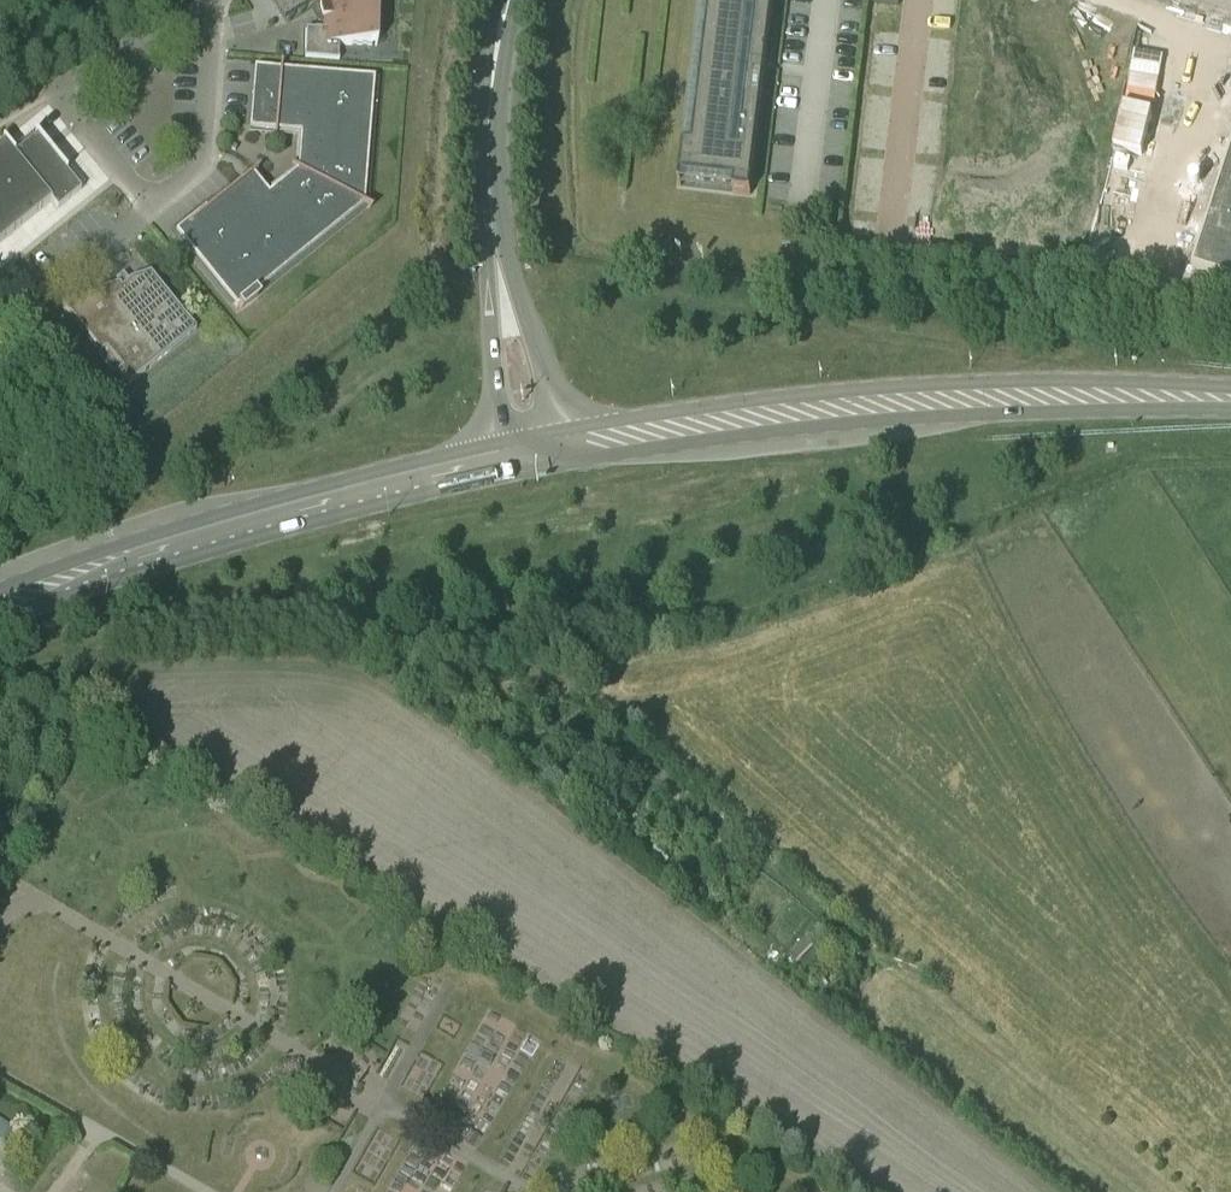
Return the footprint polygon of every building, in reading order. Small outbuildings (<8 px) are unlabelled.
[(283,19),(313,0),(271,0),(283,19)] [(377,0),(322,15),(323,19),(323,30),(305,30),(304,59),(338,61),(339,45),(376,46),(377,0)] [(377,0),(314,0),(320,9),(322,15),(377,0)] [(692,146),(682,144),(677,186),(681,186),(682,176),(733,182),(732,192),(750,194),(773,0),(709,0),(692,146)] [(363,205),(373,79),(253,69),(248,130),(299,134),(297,170),(296,172),(268,194),(252,174),(206,212),(204,210),(175,234),(240,315),(259,300),(255,294),(362,207),(363,205)] [(36,135),(13,154),(3,142),(0,144),(0,241),(49,200),(57,209),(80,190),(36,135)] [(1192,273),(1230,285),(1230,181),(1218,222),(1209,220),(1192,273)] [(195,330),(149,274),(127,281),(128,283),(121,289),(118,285),(60,305),(100,354),(105,350),(121,369),(116,374),(126,387),(195,330)] [(19,1154),(32,1134),(0,1114),(0,1142),(19,1154)]
